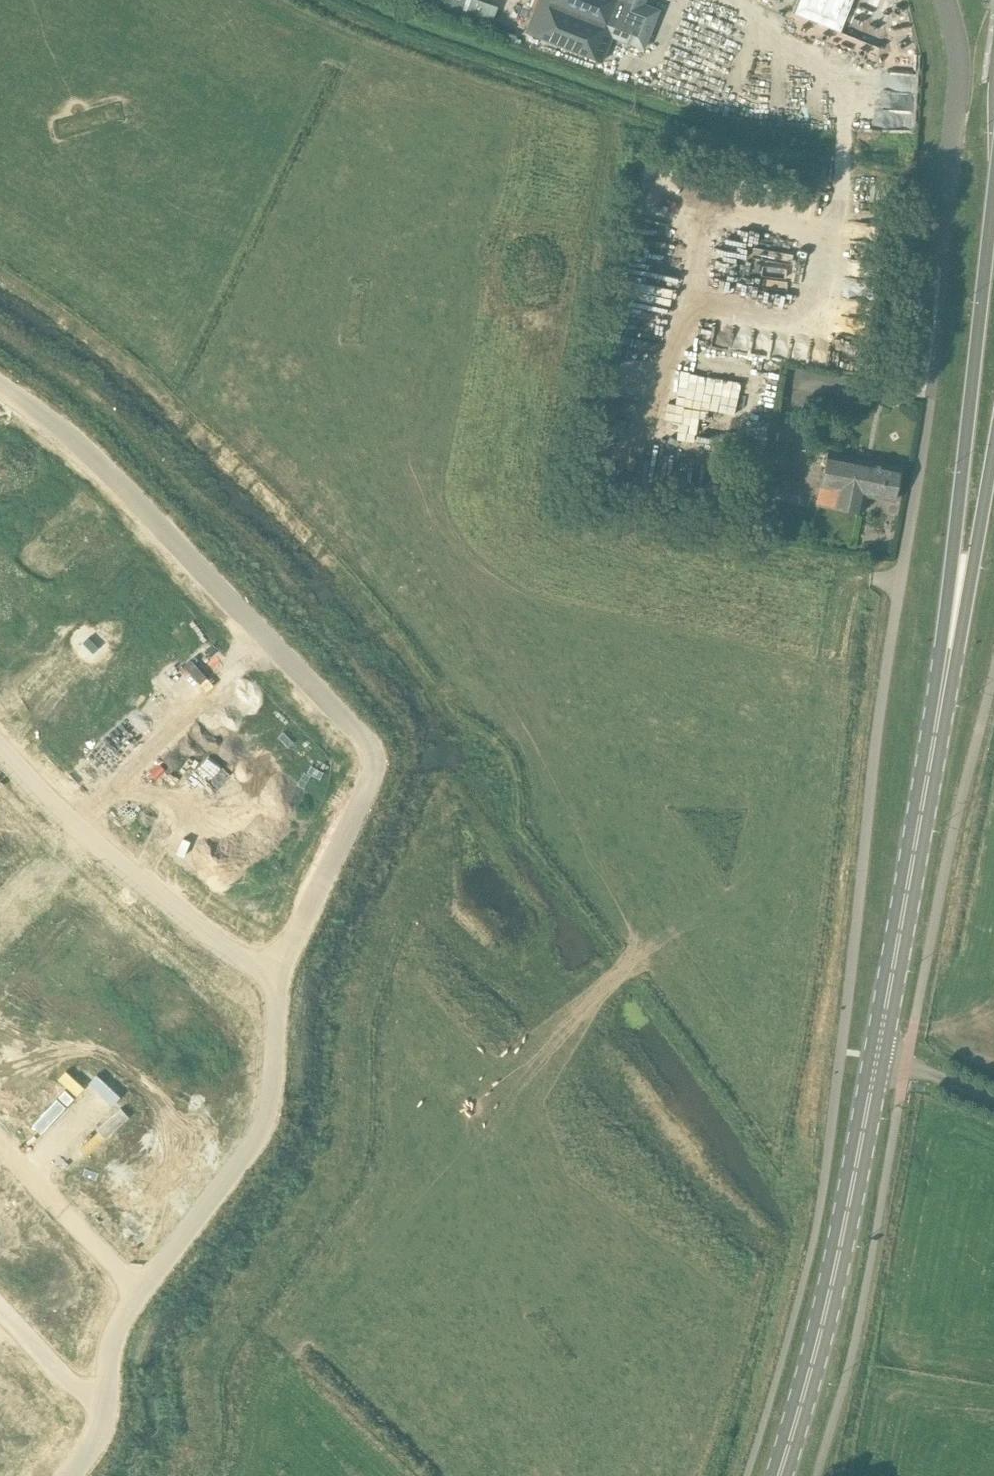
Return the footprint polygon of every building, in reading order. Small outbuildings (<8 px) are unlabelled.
[(526,30),(602,60),(612,36),(645,49),(661,10),(643,3),(645,0),(538,0),(526,30)] [(795,12),(841,31),(853,0),(800,0),(795,12)] [(8,432),(9,433),(10,430),(9,429),(9,430),(0,423),(0,444),(8,432)] [(900,464),(828,450),(821,484),(820,484),(817,500),(861,509),(864,492),(893,498),(900,464)] [(10,618),(11,619),(12,618),(0,605),(0,627),(10,618)] [(213,625),(178,658),(190,670),(225,637),(224,636),(213,625)] [(225,637),(190,670),(201,682),(202,682),(233,652),(234,652),(238,649),(225,635),(224,636),(225,637)] [(201,682),(198,684),(211,697),(245,664),(234,652),(233,652),(202,682),(201,682)] [(257,676),(222,709),(234,721),(269,688),(268,688),(257,676)] [(103,728),(78,754),(90,765),(91,766),(113,743),(116,740),(115,739),(103,728)] [(90,765),(87,768),(88,769),(100,780),(125,754),(113,743),(91,766),(90,765)] [(297,746),(287,766),(330,787),(330,788),(331,788),(341,767),(297,746)] [(287,766),(280,781),(323,802),(330,788),(330,787),(287,766)] [(280,781),(273,796),(316,817),(323,802),(280,781)] [(273,796),(265,812),(268,814),(269,813),(308,833),(309,832),(316,817),(273,796)] [(0,971),(0,975),(7,982),(14,975),(5,966),(0,971)] [(24,994),(16,1001),(23,1009),(30,1002),(24,994)] [(30,1002),(23,1009),(30,1016),(37,1009),(30,1002)] [(46,1019),(39,1026),(46,1033),(53,1026),(46,1019)] [(53,1026),(46,1033),(53,1041),(60,1034),(53,1026)] [(65,1039),(57,1046),(66,1055),(74,1048),(65,1039)] [(0,1053),(0,1076),(16,1061),(16,1060),(5,1048),(0,1053)] [(0,1076),(0,1099),(35,1066),(23,1053),(16,1060),(16,1061),(0,1076)] [(14,1117),(15,1116),(15,1115),(43,1090),(50,1083),(35,1066),(0,1099),(0,1101),(14,1117)] [(148,1109),(138,1118),(145,1125),(155,1116),(148,1109)] [(138,1118),(131,1124),(138,1132),(145,1125),(138,1118)] [(121,1134),(113,1141),(120,1148),(128,1141),(121,1134)] [(160,1136),(149,1150),(157,1156),(158,1155),(188,1178),(198,1164),(160,1136)] [(113,1141),(106,1148),(113,1155),(120,1148),(113,1141)] [(91,1153),(83,1160),(90,1167),(98,1161),(91,1153)] [(157,1156),(148,1168),(178,1191),(188,1178),(158,1155),(157,1156)] [(83,1160),(74,1169),(81,1176),(90,1167),(83,1160)] [(148,1168),(137,1182),(168,1205),(178,1191),(148,1168)] [(128,1194),(127,1195),(158,1218),(159,1217),(168,1205),(137,1182),(128,1194)] [(120,1189),(106,1208),(114,1213),(144,1236),(145,1237),(160,1218),(159,1217),(158,1218),(127,1195),(128,1194),(120,1189)] [(26,1390),(14,1407),(44,1430),(44,1431),(45,1431),(59,1412),(27,1388),(26,1390)] [(14,1470),(0,1459),(0,1475),(10,1475),(14,1470)]
